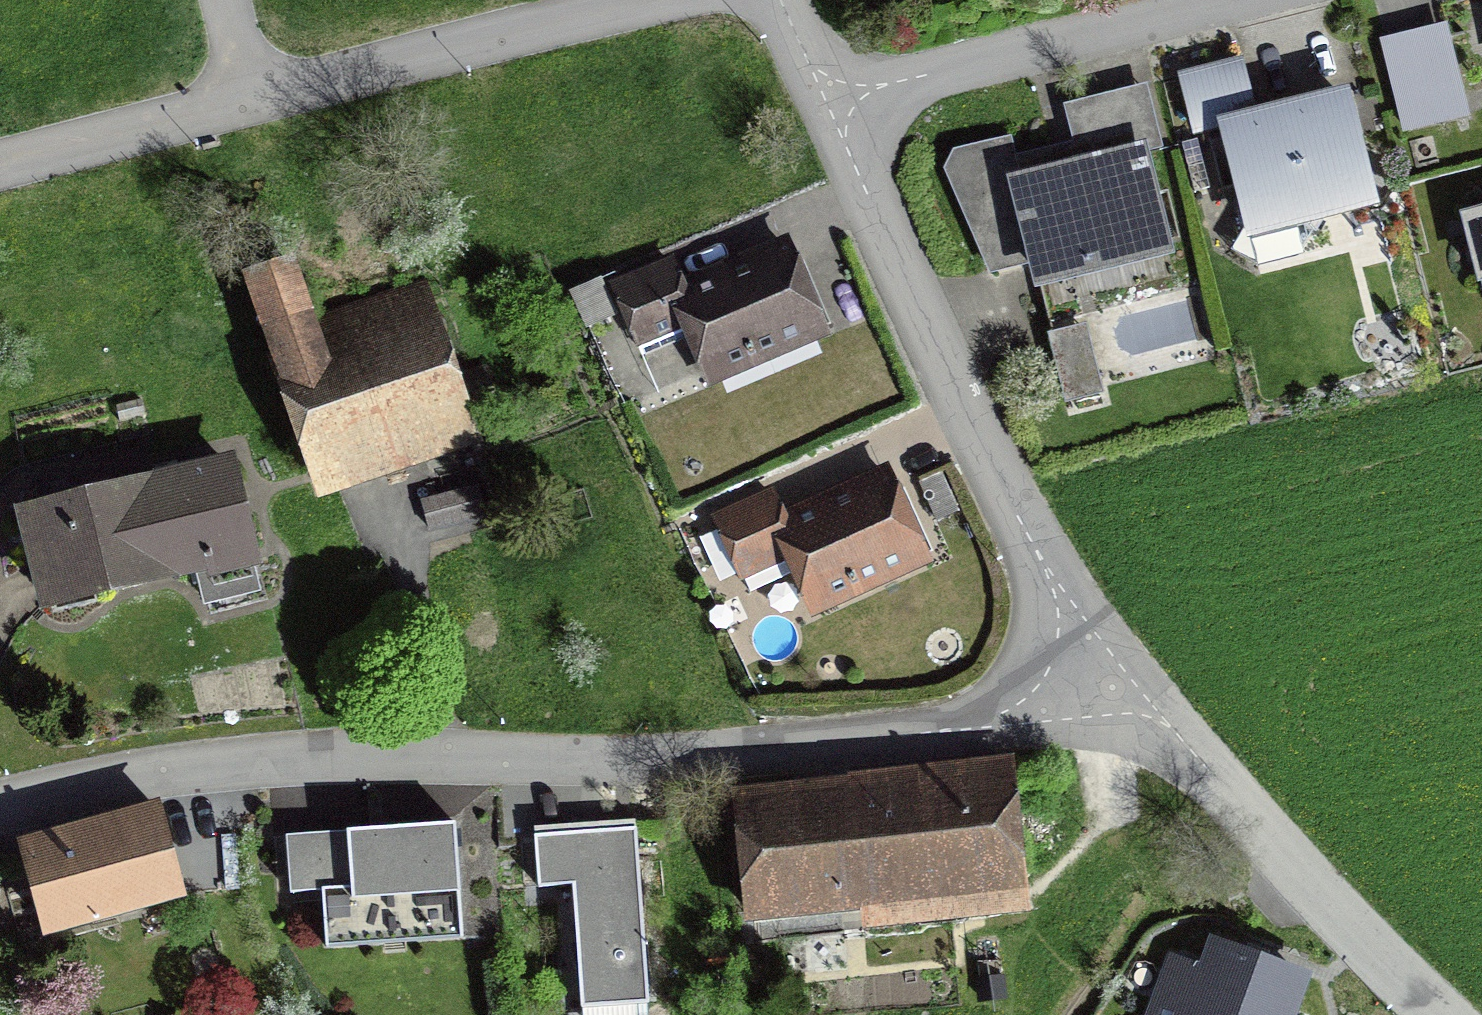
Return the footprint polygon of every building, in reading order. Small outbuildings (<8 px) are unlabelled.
[(1442,26),(1379,41),(1400,126),(1462,110),(1442,26)] [(1215,121),(1257,111),(1243,58),(1176,74),(1192,138),(1218,131),(1215,121)] [(952,151),(942,171),(989,275),(1025,266),(1034,298),(1175,259),(1149,152),(1162,148),(1146,87),(1063,106),(1072,142),(1017,156),(1011,136),(952,151)] [(1257,111),(1215,121),(1218,131),(1253,269),(1303,256),(1296,230),(1379,209),(1348,88),(1257,111)] [(1459,216),(1478,289),(1481,288),(1481,289),(1481,210),(1459,216)] [(600,278),(567,292),(583,331),(620,315),(654,395),(699,376),(705,390),(721,383),(726,396),(822,355),(816,343),(831,336),(826,324),(831,323),(804,259),(799,261),(788,235),(683,279),(673,256),(603,286),(600,278)] [(312,472),(463,421),(416,284),(317,317),(299,262),(249,279),(312,472)] [(1105,393),(1089,324),(1048,333),(1064,402),(1105,393)] [(145,416),(140,398),(116,404),(121,422),(145,416)] [(226,461),(146,480),(168,572),(247,553),(226,461)] [(773,488),(709,516),(738,584),(743,582),(749,596),(790,577),(809,619),(934,565),(928,551),(932,549),(905,487),(899,490),(888,464),(782,510),(773,488)] [(944,472),(918,483),(935,523),(960,512),(944,472)] [(168,572),(146,480),(35,506),(56,598),(168,572)] [(479,516),(473,491),(471,486),(422,499),(424,504),(430,529),(479,516)] [(469,626),(474,652),(499,647),(493,621),(469,626)] [(862,931),(1030,915),(1015,758),(846,774),(847,782),(732,793),(745,927),(780,923),(781,933),(862,925),(862,931)] [(154,797),(23,834),(49,927),(180,889),(154,797)] [(571,890),(580,1014),(650,1009),(637,822),(533,829),(537,892),(571,890)] [(464,944),(456,827),(285,839),(289,900),(320,897),(324,954),(464,944)] [(238,850),(221,852),(226,893),(242,892),(238,850)] [(1313,975),(1209,939),(1199,966),(1168,955),(1147,1014),(1299,1014),(1313,975)] [(1009,1001),(1005,976),(975,979),(978,1005),(1009,1001)]
